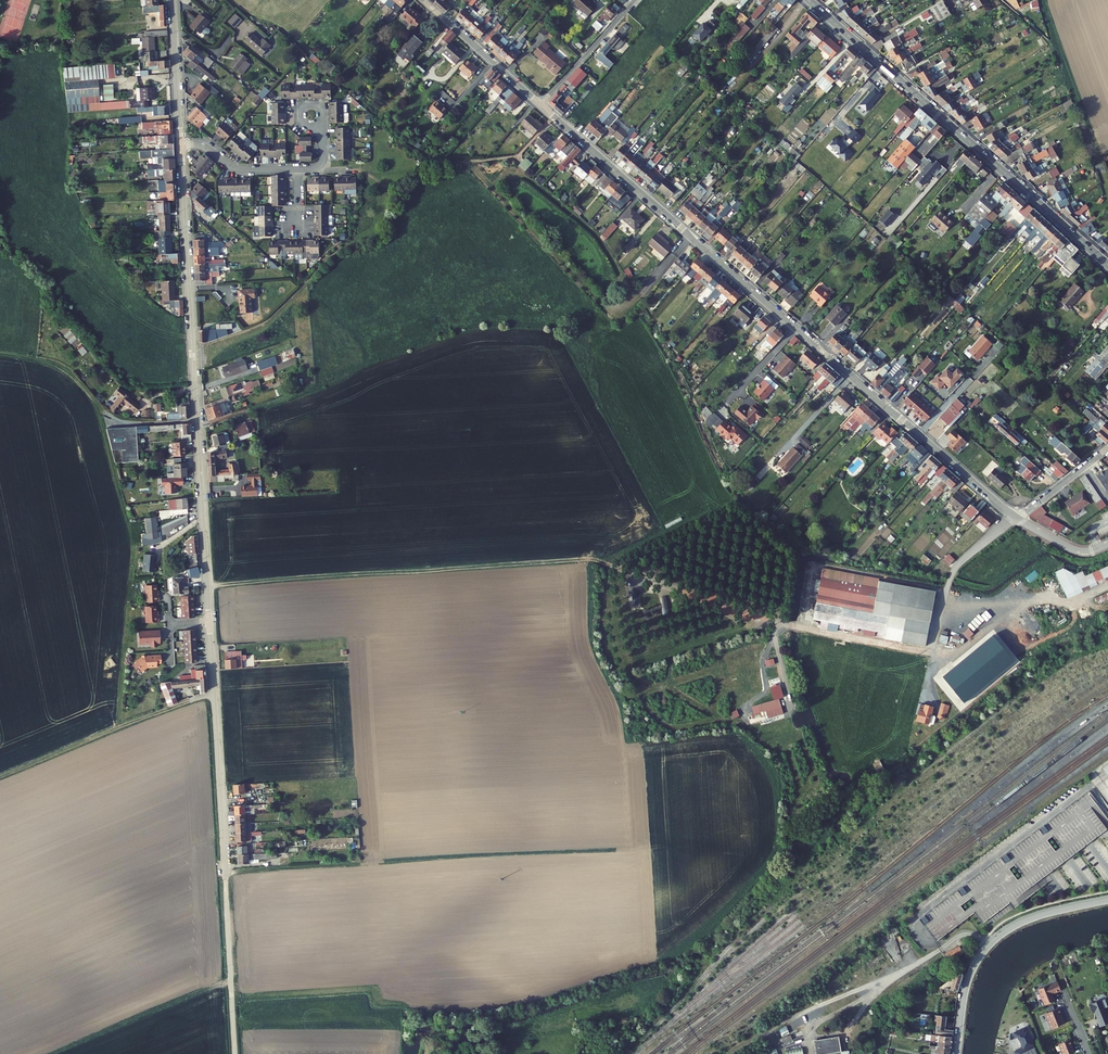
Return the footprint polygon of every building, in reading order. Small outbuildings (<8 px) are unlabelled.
[(390,9),(398,0),(388,0),(384,4),(390,9)] [(390,9),(385,16),(387,18),(393,11),(397,14),(408,0),(398,0),(390,9)] [(434,4),(440,9),(445,14),(449,9),(448,8),(448,7),(450,5),(444,0),(445,0),(437,0),(434,4)] [(457,17),(463,22),(473,10),(474,9),(471,7),(475,1),(474,0),(472,0),(468,5),(457,17)] [(577,1),(574,4),(579,9),(584,13),(582,14),(587,18),(595,9),(595,6),(589,0),(576,0),(577,1)] [(761,3),(762,3),(760,5),(751,16),(755,20),(765,8),(764,7),(770,0),(764,0),(761,3)] [(769,13),(774,17),(775,18),(786,5),(790,8),(797,0),(781,0),(769,13)] [(839,9),(851,1),(850,0),(833,0),(839,9)] [(866,1),(857,7),(857,6),(851,10),(849,7),(838,15),(844,20),(859,11),(861,10),(877,0),(865,0),(866,1)] [(988,3),(986,0),(978,0),(970,5),(973,11),(988,3)] [(1013,6),(1014,5),(1015,8),(1017,9),(1019,8),(1020,8),(1016,0),(1010,0),(1013,6)] [(951,15),(942,1),(931,8),(940,22),(951,15)] [(160,27),(166,26),(165,5),(157,5),(142,7),(143,13),(157,12),(157,15),(159,15),(160,27)] [(604,17),(604,18),(608,21),(616,12),(609,5),(591,26),(592,27),(593,26),(598,31),(603,26),(599,23),(601,21),(600,21),(604,17)] [(469,27),(486,8),(484,6),(477,13),(473,10),(463,22),(469,27)] [(490,9),(487,6),(486,8),(469,27),(475,33),(485,21),(482,18),(489,10),(490,11),(491,10),(490,9)] [(409,7),(402,16),(412,25),(416,28),(422,21),(419,18),(419,17),(413,12),(414,11),(409,7)] [(849,25),(874,9),(872,7),(871,8),(871,7),(862,12),(861,14),(859,11),(844,20),(849,25)] [(875,12),(874,9),(849,25),(854,29),(868,20),(866,18),(874,13),(875,12)] [(800,29),(809,20),(816,26),(820,21),(808,10),(786,36),(794,43),(788,49),(792,52),(793,51),(802,41),(807,36),(809,33),(806,30),(804,32),(800,29)] [(744,23),(748,19),(742,13),(735,21),(737,23),(741,27),(744,23)] [(235,14),(228,22),(235,28),(242,20),(235,14)] [(205,27),(210,22),(206,19),(202,15),(201,15),(195,21),(195,22),(194,22),(190,27),(195,31),(196,30),(199,33),(201,33),(205,35),(206,34),(207,34),(209,34),(210,33),(210,32),(210,30),(209,29),(205,27)] [(492,25),(488,22),(491,18),(489,16),(485,21),(475,33),(484,41),(499,23),(496,20),(492,25)] [(878,22),(874,17),(868,20),(854,29),(859,34),(865,31),(864,30),(878,22)] [(715,25),(710,20),(705,25),(703,23),(691,37),(696,42),(698,40),(701,42),(706,36),(705,36),(715,25)] [(864,38),(872,45),(882,38),(881,35),(892,27),(898,24),(896,20),(873,32),(864,38)] [(911,21),(904,25),(907,30),(914,26),(911,21)] [(878,22),(864,30),(865,31),(859,34),(864,38),(873,32),(871,30),(880,25),(878,22)] [(502,26),(499,23),(484,41),(493,49),(503,37),(498,33),(500,31),(498,30),(502,26)] [(744,23),(741,27),(738,31),(725,45),(730,50),(733,45),(734,46),(750,28),(744,23)] [(605,38),(603,40),(612,48),(616,51),(624,43),(619,39),(629,28),(624,24),(609,42),(605,38)] [(750,60),(778,29),(774,26),(746,57),(750,60)] [(819,46),(826,37),(815,27),(809,33),(807,36),(810,39),(818,46),(819,46)] [(914,37),(918,34),(916,30),(915,29),(899,38),(898,37),(884,45),(888,52),(914,37)] [(441,54),(449,44),(448,44),(456,35),(450,30),(439,43),(443,46),(436,53),(439,55),(441,54)] [(519,35),(517,32),(513,38),(511,39),(514,41),(519,35)] [(245,40),(262,56),(271,46),(263,39),(261,41),(252,33),(245,40)] [(404,68),(414,57),(412,55),(422,43),(414,36),(399,54),(394,60),(404,68)] [(810,39),(807,36),(802,41),(805,44),(810,39)] [(832,58),(841,48),(827,36),(826,37),(819,46),(832,58)] [(154,52),(153,37),(142,38),(142,42),(140,42),(140,38),(131,38),(132,44),(140,43),(140,45),(142,44),(143,52),(141,52),(142,62),(148,62),(155,61),(154,52)] [(508,41),(503,37),(493,49),(499,54),(510,40),(509,39),(508,41)] [(524,37),(516,46),(505,59),(511,64),(518,57),(521,53),(518,50),(523,44),(522,43),(526,39),(524,37)] [(915,40),(914,37),(888,52),(892,59),(894,58),(901,54),(899,51),(916,41),(915,40)] [(514,41),(511,39),(510,40),(499,54),(505,59),(516,46),(512,43),(514,41)] [(605,56),(612,48),(603,40),(600,44),(604,47),(599,53),(600,53),(597,57),(608,66),(605,70),(607,72),(614,64),(605,56)] [(546,66),(551,70),(561,60),(548,49),(550,47),(544,41),(534,53),(541,59),(541,58),(543,60),(542,61),(547,65),(546,66)] [(796,54),(805,44),(802,41),(793,51),(796,54)] [(456,64),(464,55),(451,43),(449,44),(441,54),(445,58),(447,56),(456,64)] [(922,47),(920,43),(908,50),(901,54),(894,58),(898,64),(901,62),(911,56),(910,53),(922,47)] [(858,54),(849,46),(844,52),(834,64),(828,70),(823,76),(817,84),(825,91),(831,85),(837,78),(833,75),(831,73),(833,71),(833,72),(836,69),(837,70),(846,60),(849,57),(853,60),(858,54)] [(428,57),(434,50),(430,47),(424,54),(428,57)] [(197,56),(188,48),(184,54),(192,61),(198,66),(199,65),(203,68),(205,66),(208,69),(214,62),(207,56),(204,61),(202,63),(196,57),(197,56)] [(943,60),(950,56),(946,49),(939,53),(943,60)] [(248,59),(240,53),(230,66),(241,74),(250,64),(246,61),(248,59)] [(867,62),(858,54),(853,60),(850,64),(846,67),(852,72),(858,65),(862,68),(867,62)] [(911,56),(901,62),(905,70),(916,64),(911,56)] [(316,58),(312,62),(317,66),(321,62),(316,58)] [(169,68),(168,60),(157,61),(155,61),(148,62),(149,69),(169,68)] [(467,60),(459,69),(470,78),(478,69),(473,65),(467,60)] [(566,64),(561,60),(551,70),(556,75),(566,64)] [(188,66),(202,78),(203,76),(204,74),(213,81),(215,78),(203,68),(199,65),(198,66),(192,61),(188,66)] [(945,64),(943,61),(937,65),(918,75),(922,81),(932,75),(946,67),(945,64)] [(863,73),(869,78),(876,70),(867,62),(862,68),(855,75),(848,84),(849,86),(852,83),(853,84),(857,78),(858,79),(863,73)] [(911,79),(918,75),(937,65),(935,62),(919,70),(917,67),(905,74),(911,79)] [(925,88),(946,75),(944,72),(953,67),(950,62),(945,64),(946,67),(932,75),(922,81),(925,88)] [(251,65),(250,64),(241,74),(242,75),(251,65)] [(336,68),(332,64),(328,69),(332,73),(336,68)] [(421,76),(425,71),(416,64),(412,68),(421,76)] [(677,73),(681,77),(689,68),(685,64),(677,73)] [(63,68),(64,82),(87,80),(87,68),(87,66),(63,68)] [(104,79),(103,67),(87,68),(87,80),(98,79),(104,79)] [(478,84),(481,86),(484,82),(486,85),(498,72),(492,67),(491,69),(478,84)] [(842,83),(852,72),(846,67),(837,78),(842,83)] [(567,81),(575,88),(587,75),(579,68),(567,81)] [(809,80),(812,77),(805,71),(802,75),(809,80)] [(954,78),(951,72),(946,75),(925,88),(922,89),(933,98),(938,96),(934,89),(954,78)] [(864,77),(867,80),(869,78),(863,73),(858,79),(860,81),(864,77)] [(970,91),(977,87),(970,76),(964,80),(970,91)] [(807,82),(801,78),(797,83),(802,88),(807,82)] [(129,102),(129,100),(100,103),(98,79),(87,80),(64,82),(68,113),(130,108),(137,108),(148,107),(147,100),(154,100),(154,87),(139,88),(140,101),(137,101),(129,102)] [(495,93),(496,94),(492,98),(495,100),(499,96),(501,93),(507,87),(498,79),(490,87),(493,89),(492,90),(493,90),(493,91),(494,93),(495,93)] [(299,98),(306,98),(306,85),(305,85),(305,81),(297,81),(297,87),(294,87),(294,99),(299,99),(299,98)] [(548,104),(553,108),(557,103),(558,102),(557,101),(562,96),(561,95),(568,88),(572,92),(575,88),(567,81),(548,102),(548,104)] [(963,85),(961,82),(938,96),(933,98),(942,107),(953,101),(947,95),(958,89),(957,88),(963,85)] [(200,105),(210,93),(216,97),(219,92),(208,83),(204,88),(200,84),(195,90),(196,90),(191,96),(200,104),(200,105)] [(306,85),(306,98),(313,98),(313,99),(318,99),(318,83),(314,83),(314,85),(306,85)] [(318,83),(318,99),(323,99),(323,97),(331,97),(330,85),(322,85),(322,83),(318,83)] [(785,107),(802,88),(797,83),(780,102),(785,107)] [(104,99),(114,98),(113,84),(103,85),(104,99)] [(289,99),(294,99),(294,87),(290,87),(290,85),(281,85),(281,98),(289,98),(289,99)] [(263,99),(270,91),(266,87),(258,95),(263,99)] [(522,100),(507,87),(501,93),(506,98),(504,101),(499,96),(495,100),(492,104),(492,103),(485,111),(489,114),(499,102),(510,111),(512,109),(513,109),(522,100)] [(709,93),(715,97),(717,95),(718,93),(713,88),(709,93)] [(273,100),(276,96),(271,91),(268,95),(273,100)] [(253,101),(258,105),(262,100),(257,96),(253,101)] [(553,108),(562,116),(566,111),(565,110),(574,100),(569,96),(565,101),(562,104),(561,106),(557,103),(553,108)] [(969,101),(967,98),(964,100),(961,96),(953,101),(942,107),(949,113),(969,101)] [(232,102),(237,106),(240,101),(238,99),(236,97),(232,102)] [(976,101),(974,98),(969,101),(949,113),(956,119),(967,112),(964,108),(976,101)] [(442,103),(439,100),(430,110),(440,119),(448,111),(441,104),(442,103)] [(575,101),(574,100),(565,110),(566,111),(575,101)] [(1065,109),(1053,113),(1055,116),(1075,110),(1072,100),(1063,103),(1065,109)] [(329,113),(343,113),(343,103),(331,103),(331,106),(331,108),(329,108),(329,113)] [(596,123),(593,120),(586,128),(593,134),(612,112),(618,105),(616,103),(614,106),(612,104),(596,123)] [(211,120),(214,116),(200,105),(200,104),(188,118),(199,128),(203,124),(201,123),(207,116),(211,120)] [(286,114),(286,109),(284,109),(284,104),(272,104),(272,114),(286,114)] [(914,115),(902,104),(894,113),(903,121),(894,132),(896,135),(905,125),(913,115),(914,115)] [(154,116),(169,115),(168,105),(148,107),(137,108),(137,113),(153,111),(154,116)] [(962,124),(969,120),(976,116),(973,112),(979,108),(977,106),(967,112),(956,119),(962,124)] [(927,115),(920,109),(914,115),(913,115),(916,118),(908,128),(907,128),(908,129),(905,133),(909,136),(927,115)] [(609,125),(617,116),(612,112),(593,134),(599,139),(606,131),(604,129),(609,124),(609,125)] [(331,118),(331,123),(343,123),(347,123),(349,121),(348,113),(343,113),(329,113),(329,118),(331,118)] [(286,114),(272,114),(272,124),(284,124),(284,118),(286,118),(286,114)] [(970,120),(973,124),(974,123),(979,132),(988,126),(981,114),(970,120)] [(534,135),(542,126),(529,115),(521,124),(534,135)] [(887,160),(898,169),(900,167),(911,153),(923,139),(915,132),(917,130),(926,137),(930,132),(937,124),(927,115),(909,136),(904,141),(887,160)] [(916,118),(913,115),(905,125),(908,128),(916,118)] [(222,139),(225,142),(238,128),(228,118),(216,133),(222,138),(222,139)] [(635,132),(636,130),(632,127),(630,130),(617,119),(606,131),(611,136),(613,134),(625,144),(629,138),(635,132)] [(172,120),(142,123),(142,129),(157,128),(157,135),(173,134),(172,120)] [(1006,120),(998,124),(1000,128),(1008,124),(1006,120)] [(937,124),(930,132),(933,135),(936,137),(930,144),(924,151),(925,152),(923,155),(925,156),(939,140),(946,132),(937,124)] [(349,138),(349,128),(336,128),(336,133),(337,133),(338,139),(349,138)] [(908,129),(907,128),(899,138),(904,141),(909,136),(905,133),(908,129)] [(1000,138),(996,131),(986,137),(990,144),(1000,138)] [(550,145),(554,141),(544,132),(535,142),(544,151),(550,145)] [(635,132),(629,138),(632,141),(638,134),(635,132)] [(990,149),(1016,134),(1015,132),(1004,138),(1003,136),(1000,138),(990,144),(986,145),(990,149)] [(233,151),(237,154),(249,140),(246,137),(241,133),(239,133),(228,145),(234,150),(233,151)] [(156,150),(173,148),(173,134),(157,135),(143,137),(143,143),(155,143),(156,150)] [(1018,139),(1016,134),(990,149),(994,152),(1012,142),(1015,141),(1018,139)] [(568,142),(570,140),(564,135),(557,142),(556,143),(557,147),(561,150),(568,142)] [(936,137),(933,135),(927,142),(930,144),(936,137)] [(652,146),(658,139),(654,136),(652,138),(655,140),(650,145),(649,144),(646,148),(649,150),(650,150),(652,146)] [(310,146),(311,146),(311,137),(300,138),(300,146),(296,146),(296,150),(300,149),(310,149),(310,146)] [(350,148),(349,138),(338,139),(338,144),(336,144),(336,149),(350,148)] [(249,140),(237,154),(241,157),(247,161),(257,150),(257,146),(252,143),(249,140)] [(268,158),(273,158),(273,146),(273,140),(261,140),(261,157),(268,156),(268,158)] [(780,147),(787,153),(792,148),(783,140),(778,145),(779,146),(780,147)] [(564,161),(577,146),(572,142),(570,144),(568,142),(561,150),(556,155),(564,161)] [(1012,142),(994,152),(997,156),(1017,145),(1016,142),(1013,144),(1012,142)] [(1023,162),(1039,154),(1032,142),(1029,143),(1025,146),(1001,159),(1007,164),(1009,163),(1011,163),(1012,162),(1013,161),(1014,162),(1015,159),(1018,157),(1020,156),(1023,162)] [(627,164),(636,154),(633,151),(636,148),(639,145),(638,145),(636,143),(628,152),(621,159),(627,164)] [(1001,159),(1025,146),(1024,144),(1024,143),(1021,145),(1022,146),(1021,147),(1019,143),(1018,144),(1017,145),(997,156),(1001,159)] [(273,146),(273,158),(278,158),(278,156),(286,156),(286,150),(286,144),(277,144),(277,146),(273,146)] [(548,154),(553,148),(550,145),(544,151),(548,154)] [(562,172),(581,150),(577,146),(564,161),(557,168),(562,172)] [(1050,157),(1056,154),(1053,149),(1052,146),(1051,147),(1046,150),(1049,154),(1050,157)] [(621,159),(628,152),(622,147),(615,154),(621,159)] [(147,165),(147,170),(153,170),(168,169),(168,170),(175,170),(173,148),(156,150),(139,151),(140,158),(158,157),(159,164),(147,165)] [(350,160),(350,148),(336,149),(336,153),(338,153),(338,155),(338,160),(350,160)] [(792,148),(787,153),(788,153),(793,158),(796,161),(797,160),(798,158),(801,155),(794,150),(792,148)] [(310,153),(310,149),(300,149),(300,161),(312,161),(311,153),(310,153)] [(972,155),(967,150),(960,158),(960,159),(956,164),(958,166),(952,172),(955,175),(965,164),(972,155)] [(1035,162),(1046,156),(1044,151),(1039,154),(1023,162),(1022,163),(1017,166),(1022,175),(1024,174),(1033,170),(1030,164),(1032,162),(1033,163),(1035,162)] [(641,160),(644,156),(642,155),(638,152),(636,154),(627,164),(633,169),(641,160)] [(652,162),(651,160),(647,164),(638,174),(644,179),(654,167),(656,165),(663,156),(660,153),(652,162)] [(911,153),(900,167),(904,170),(907,167),(912,171),(914,169),(917,165),(919,163),(921,161),(911,153)] [(214,162),(205,154),(201,158),(200,157),(197,161),(207,170),(214,162)] [(985,176),(990,171),(972,155),(965,164),(975,173),(978,170),(985,176)] [(656,165),(659,167),(667,159),(663,156),(656,165)] [(930,163),(931,162),(928,160),(927,160),(924,157),(921,161),(919,163),(925,168),(915,180),(923,186),(933,175),(936,177),(940,172),(944,168),(936,161),(933,165),(930,163)] [(200,177),(207,170),(197,161),(194,158),(191,161),(195,165),(191,169),(200,177)] [(525,159),(519,165),(525,171),(531,165),(525,159)] [(592,170),(595,167),(597,164),(591,159),(586,165),(592,170)] [(638,174),(647,164),(643,162),(641,160),(633,169),(638,174)] [(592,170),(586,165),(583,161),(574,171),(584,180),(585,179),(589,174),(592,170)] [(666,174),(673,165),(669,162),(661,170),(666,174)] [(799,163),(796,167),(803,173),(806,169),(805,168),(799,163)] [(1024,174),(1028,181),(1037,175),(1036,173),(1043,169),(1043,168),(1047,166),(1047,164),(1046,163),(1037,167),(1033,170),(1024,174)] [(605,175),(595,167),(592,170),(589,174),(595,180),(592,185),(594,187),(597,184),(605,175)] [(659,173),(656,171),(657,170),(654,167),(644,179),(650,184),(659,173)] [(1052,178),(1060,174),(1056,167),(1048,171),(1052,178)] [(1074,172),(1071,168),(1062,173),(1064,177),(1074,172)] [(164,180),(164,181),(175,180),(175,170),(168,170),(168,169),(153,170),(154,174),(163,174),(164,180)] [(659,172),(659,173),(650,184),(656,189),(658,188),(665,179),(666,178),(659,172)] [(703,178),(708,183),(713,177),(709,172),(703,178)] [(589,174),(585,179),(592,185),(595,180),(589,174)] [(609,198),(619,187),(605,175),(597,184),(606,191),(604,193),(609,198)] [(284,181),(284,176),(272,176),(272,186),(286,186),(286,181),(284,181)] [(345,190),(345,176),(340,176),(340,178),(335,178),(335,190),(345,190)] [(349,178),(349,176),(345,176),(345,190),(345,194),(356,194),(356,189),(356,180),(356,178),(349,178)] [(314,179),(308,179),(308,191),(319,191),(319,177),(314,177),(314,179)] [(324,177),(319,177),(319,191),(329,190),(329,178),(324,178),(324,177)] [(230,193),(230,179),(226,179),(226,181),(219,181),(219,193),(230,193)] [(240,192),(240,180),(235,180),(235,179),(230,179),(230,193),(231,196),(241,196),(240,192)] [(251,196),(251,192),(250,179),(245,179),(245,180),(240,180),(240,192),(241,192),(241,196),(251,196)] [(678,190),(665,179),(658,188),(675,202),(683,192),(679,189),(678,190)] [(1063,190),(1057,180),(1049,184),(1047,185),(1049,189),(1047,190),(1050,196),(1052,195),(1053,195),(1063,190)] [(976,228),(999,201),(998,200),(1009,188),(1003,182),(996,191),(996,192),(991,198),(985,193),(964,217),(976,228)] [(162,192),(176,192),(175,183),(161,184),(162,192)] [(196,188),(193,192),(199,197),(202,200),(208,192),(198,183),(195,187),(196,188)] [(686,215),(707,192),(705,190),(698,184),(691,192),(698,198),(696,200),(692,197),(687,202),(680,209),(686,215)] [(286,190),(286,186),(272,186),(272,196),(284,196),(284,190),(286,190)] [(714,189),(711,186),(707,192),(686,215),(693,220),(699,213),(697,210),(703,203),(712,193),(711,192),(714,189)] [(632,198),(619,187),(609,198),(608,200),(620,211),(626,204),(627,203),(632,198)] [(976,228),(965,241),(967,242),(972,247),(981,236),(979,234),(984,228),(986,230),(992,223),(997,217),(999,214),(1016,194),(1009,188),(998,200),(999,201),(976,228)] [(1053,195),(1060,208),(1069,203),(1065,196),(1070,193),(1067,188),(1063,190),(1053,195)] [(168,200),(176,200),(176,192),(162,192),(160,192),(161,200),(168,200)] [(1019,212),(1026,218),(1033,209),(1026,203),(1023,200),(1016,194),(999,214),(1003,218),(1013,206),(1015,209),(1019,212)] [(285,201),(284,196),(272,196),(273,206),(279,206),(286,206),(286,201),(285,201)] [(202,200),(199,197),(194,203),(204,211),(209,206),(202,200)] [(161,200),(156,200),(157,215),(159,215),(169,215),(169,208),(168,208),(167,204),(168,204),(168,200),(161,200)] [(705,231),(712,237),(718,229),(717,228),(721,224),(718,221),(722,217),(723,218),(731,208),(737,212),(743,205),(737,201),(731,207),(728,205),(716,219),(705,231)] [(574,210),(577,207),(571,202),(568,206),(573,211),(574,210)] [(1077,205),(1074,202),(1060,210),(1067,217),(1084,206),(1081,202),(1077,205)] [(1091,222),(1093,221),(1091,217),(1087,220),(1081,214),(1083,212),(1089,208),(1086,204),(1084,206),(1067,217),(1080,229),(1091,222)] [(328,215),(328,205),(319,205),(314,205),(314,210),(316,210),(316,216),(328,215)] [(273,211),(273,206),(259,206),(259,217),(271,216),(271,211),(273,211)] [(583,211),(578,206),(577,207),(574,210),(579,215),(583,211)] [(632,208),(622,219),(635,230),(644,219),(636,213),(637,212),(632,208)] [(710,213),(703,208),(699,213),(693,220),(699,226),(710,213)] [(715,209),(714,208),(710,213),(699,226),(705,231),(716,219),(713,216),(717,211),(715,209)] [(1022,228),(1024,230),(1039,214),(1033,209),(1026,218),(1016,229),(1015,231),(1017,233),(1022,228)] [(889,210),(880,221),(887,227),(896,216),(889,210)] [(952,223),(939,211),(931,220),(944,232),(952,223)] [(1024,230),(1030,235),(1044,219),(1039,214),(1024,230)] [(170,231),(169,215),(159,215),(159,221),(155,221),(155,225),(159,224),(159,231),(170,231)] [(332,215),(328,215),(316,216),(316,221),(315,221),(315,226),(328,225),(332,225),(332,215)] [(271,222),(271,216),(259,217),(255,217),(255,227),(259,227),(273,226),(273,222),(271,222)] [(1033,237),(1035,234),(1041,239),(1052,226),(1044,219),(1030,235),(1029,236),(1031,239),(1033,237)] [(606,239),(618,226),(613,222),(602,235),(605,238),(606,239)] [(1015,231),(1016,229),(1008,222),(1001,231),(1009,237),(1014,231),(1015,231)] [(1096,230),(1091,222),(1080,229),(1088,235),(1096,230)] [(316,230),(317,236),(328,235),(328,225),(315,226),(315,230),(316,230)] [(273,231),(273,226),(259,227),(260,237),(272,237),(271,231),(273,231)] [(1032,249),(1030,251),(1033,254),(1047,238),(1049,240),(1057,231),(1052,226),(1041,239),(1039,242),(1032,249)] [(715,237),(724,245),(724,244),(732,236),(723,228),(715,237)] [(171,254),(170,231),(159,231),(160,237),(158,237),(159,254),(161,254),(171,254)] [(1036,256),(1038,258),(1052,242),(1055,245),(1063,236),(1057,231),(1049,240),(1036,256)] [(665,257),(673,248),(660,237),(661,236),(657,233),(648,243),(661,253),(659,256),(659,257),(662,260),(665,257)] [(898,240),(891,234),(886,240),(887,240),(894,246),(898,240)] [(1033,237),(1039,242),(1041,239),(1035,234),(1033,237)] [(216,247),(226,247),(226,245),(222,242),(217,243),(217,245),(216,245),(216,243),(210,243),(205,243),(204,235),(195,236),(195,240),(193,240),(194,249),(208,248),(213,248),(216,247)] [(227,247),(233,245),(241,237),(240,235),(239,236),(237,235),(236,235),(226,245),(226,247),(227,247)] [(729,250),(733,253),(739,246),(741,244),(732,236),(724,244),(730,249),(729,250)] [(1063,236),(1055,245),(1048,252),(1051,255),(1057,248),(1060,250),(1068,241),(1063,236)] [(1105,238),(1099,245),(1107,253),(1107,241),(1105,238)] [(302,241),(294,242),(295,254),(295,259),(303,259),(303,258),(307,258),(307,240),(302,240),(302,241)] [(311,240),(307,240),(307,258),(307,259),(316,259),(319,255),(319,241),(311,241),(311,240)] [(635,242),(632,240),(623,251),(626,253),(635,242)] [(897,249),(903,243),(899,240),(898,240),(894,246),(895,248),(897,249)] [(282,249),(282,241),(277,241),(277,242),(270,242),(270,255),(278,255),(278,256),(282,256),(282,249)] [(295,254),(294,242),(287,242),(287,241),(282,241),(282,249),(286,249),(286,254),(295,254)] [(1060,250),(1053,258),(1063,266),(1060,270),(1068,277),(1074,270),(1076,270),(1078,268),(1078,267),(1077,267),(1079,265),(1071,258),(1078,250),(1068,241),(1060,250)] [(738,260),(745,251),(739,246),(733,253),(732,255),(738,260)] [(194,257),(205,256),(205,255),(208,255),(208,248),(194,249),(194,257)] [(744,265),(751,257),(745,251),(738,260),(744,265)] [(777,258),(780,261),(785,255),(782,252),(777,258)] [(161,254),(161,259),(172,258),(172,263),(180,263),(180,253),(171,254),(161,254)] [(209,264),(224,263),(223,258),(223,255),(219,255),(220,260),(211,260),(211,256),(205,256),(194,257),(195,265),(205,264),(209,264)] [(744,265),(750,270),(757,262),(759,260),(753,255),(751,257),(744,265)] [(1045,264),(1050,258),(1046,255),(1037,266),(1039,268),(1043,262),(1045,264)] [(678,259),(667,272),(672,276),(676,271),(683,277),(688,270),(690,268),(678,259)] [(697,272),(704,264),(697,259),(691,266),(697,272)] [(759,278),(769,267),(764,263),(762,265),(761,264),(760,265),(757,262),(750,270),(759,278)] [(205,264),(195,265),(195,273),(205,273),(205,270),(205,264)] [(699,282),(710,270),(704,264),(697,272),(693,277),(699,282)] [(173,277),(181,277),(180,265),(171,266),(172,275),(172,277),(173,277)] [(688,270),(683,277),(686,280),(692,273),(688,270)] [(710,282),(716,275),(710,270),(699,282),(702,284),(705,287),(710,282)] [(211,276),(220,276),(220,272),(214,272),(205,273),(195,273),(196,285),(212,284),(211,276)] [(764,282),(768,286),(776,277),(771,273),(764,282)] [(716,288),(722,280),(716,275),(710,282),(716,288)] [(984,286),(990,279),(986,276),(980,283),(984,286)] [(783,283),(780,280),(776,277),(768,286),(775,292),(783,283)] [(168,300),(175,300),(174,280),(173,280),(163,281),(161,281),(162,300),(168,300)] [(719,296),(728,286),(722,280),(716,288),(712,292),(705,300),(709,303),(716,295),(715,294),(716,293),(719,296)] [(702,284),(699,282),(693,289),(696,291),(702,284)] [(788,302),(797,292),(787,283),(779,292),(786,298),(785,300),(788,302)] [(1068,308),(1083,292),(1075,284),(1060,301),(1068,308)] [(725,302),(735,291),(728,286),(719,296),(725,302)] [(816,301),(818,303),(817,304),(821,307),(831,296),(826,291),(824,291),(818,286),(811,294),(811,296),(814,298),(814,300),(816,300),(816,301)] [(702,297),(705,300),(712,292),(709,289),(702,297)] [(254,299),(254,290),(239,291),(239,303),(240,303),(241,313),(253,313),(252,304),(252,299),(254,299)] [(792,307),(803,294),(799,290),(797,293),(797,292),(788,302),(792,307)] [(731,301),(735,304),(741,296),(735,291),(725,302),(718,310),(721,313),(728,304),(728,305),(731,301)] [(222,299),(216,292),(214,292),(212,293),(219,301),(222,299)] [(793,307),(804,295),(803,294),(792,307),(793,307)] [(183,315),(182,300),(175,300),(168,300),(162,300),(161,300),(162,302),(164,302),(164,303),(169,303),(170,309),(171,309),(171,313),(176,315),(183,315)] [(746,306),(742,303),(733,313),(740,320),(738,322),(742,326),(745,323),(745,324),(754,314),(748,308),(746,309),(745,308),(746,306)] [(961,313),(964,309),(960,305),(960,304),(958,303),(954,307),(957,310),(961,313)] [(830,322),(842,309),(838,305),(826,318),(830,322)] [(1096,319),(1098,321),(1103,315),(1106,318),(1107,315),(1107,305),(1096,319)] [(846,313),(842,309),(830,322),(835,326),(846,313)] [(771,323),(764,317),(754,327),(761,334),(764,330),(764,331),(771,323)] [(847,321),(829,342),(834,347),(845,334),(843,332),(847,327),(849,324),(847,321)] [(217,339),(228,335),(227,329),(232,329),(232,324),(219,325),(220,329),(199,331),(200,343),(206,343),(217,339)] [(846,355),(853,347),(858,341),(856,339),(866,328),(863,325),(859,329),(856,333),(840,351),(845,356),(846,355)] [(777,328),(774,326),(768,333),(770,335),(761,345),(762,346),(762,347),(764,349),(765,349),(766,347),(770,351),(784,335),(777,328)] [(856,333),(855,331),(853,330),(848,336),(845,334),(834,347),(840,351),(856,333)] [(798,339),(795,336),(789,343),(792,346),(798,339)] [(978,360),(992,344),(983,336),(968,352),(978,360)] [(1004,346),(999,341),(996,345),(1001,350),(1004,346)] [(1044,353),(1050,346),(1046,343),(1040,349),(1044,353)] [(1096,380),(1102,374),(1107,368),(1107,345),(1085,371),(1096,380)] [(853,347),(846,355),(856,364),(863,356),(853,347)] [(813,369),(821,359),(818,356),(816,358),(811,353),(812,351),(809,348),(800,358),(813,369)] [(284,353),(286,360),(296,357),(293,349),(284,353)] [(865,363),(875,371),(883,362),(873,353),(865,363)] [(796,364),(786,356),(781,363),(779,365),(778,365),(774,370),(783,378),(788,372),(790,371),(796,364)] [(877,389),(880,392),(900,369),(907,360),(903,356),(889,373),(887,372),(888,370),(884,367),(870,383),(876,389),(877,389)] [(927,357),(912,374),(916,378),(922,371),(923,370),(927,373),(935,364),(927,357)] [(268,359),(257,362),(260,370),(270,367),(269,364),(268,359)] [(223,377),(226,377),(226,378),(248,370),(245,360),(241,362),(240,360),(236,361),(237,363),(223,368),(223,369),(220,370),(223,377)] [(830,366),(826,363),(813,377),(817,381),(830,366)] [(936,365),(935,364),(927,373),(923,370),(922,371),(927,375),(936,365)] [(275,370),(274,366),(273,366),(271,367),(268,368),(271,376),(278,373),(276,369),(275,370)] [(817,381),(815,382),(819,386),(834,370),(830,366),(817,381)] [(905,373),(901,370),(900,369),(880,392),(888,384),(895,390),(887,398),(889,400),(897,390),(893,387),(905,373)] [(951,387),(962,374),(957,369),(953,374),(947,370),(946,371),(945,371),(943,373),(944,374),(941,377),(938,375),(932,383),(939,389),(945,382),(947,383),(946,384),(949,386),(951,387)] [(832,383),(837,387),(844,379),(834,370),(819,386),(818,387),(815,390),(813,393),(816,395),(821,389),(825,385),(826,385),(829,382),(832,384),(832,383)] [(773,387),(763,379),(759,384),(759,385),(758,387),(758,388),(754,392),(763,400),(773,387)] [(246,385),(243,387),(242,383),(221,390),(224,398),(228,397),(240,393),(242,392),(248,390),(260,386),(258,381),(252,383),(251,382),(246,384),(246,385)] [(824,392),(832,384),(829,382),(826,385),(825,385),(821,389),(824,392)] [(880,392),(887,398),(895,390),(888,384),(880,392)] [(120,397),(115,403),(120,407),(124,403),(135,412),(139,406),(131,400),(131,399),(126,395),(126,394),(119,387),(115,393),(120,397)] [(847,393),(843,390),(836,398),(835,399),(842,406),(839,409),(842,412),(844,412),(846,409),(846,410),(853,402),(846,395),(847,393)] [(892,403),(901,393),(898,390),(897,390),(889,400),(892,403)] [(911,408),(919,399),(912,392),(903,402),(907,406),(910,409),(911,408)] [(976,405),(981,400),(977,397),(971,403),(969,406),(971,408),(975,404),(976,405)] [(231,411),(227,412),(224,403),(226,402),(224,398),(204,405),(209,421),(232,413),(231,411)] [(915,413),(918,416),(927,405),(919,399),(911,408),(915,412),(915,413)] [(953,423),(967,409),(963,405),(956,399),(939,417),(950,427),(953,423)] [(963,405),(967,409),(969,406),(971,403),(968,400),(963,405)] [(167,420),(178,420),(182,418),(190,418),(188,402),(177,403),(178,413),(166,414),(167,420)] [(120,407),(115,403),(112,406),(118,411),(120,407)] [(153,404),(154,412),(161,411),(160,403),(153,404)] [(850,428),(867,408),(861,403),(851,414),(854,416),(846,425),(850,428)] [(927,405),(918,416),(921,418),(926,422),(934,412),(927,405)] [(115,414),(118,411),(112,406),(110,408),(109,409),(115,414)] [(742,417),(744,419),(751,425),(757,418),(758,419),(759,419),(760,418),(761,418),(762,416),(761,416),(763,414),(758,410),(752,406),(749,410),(750,411),(748,413),(741,406),(735,412),(741,418),(742,417)] [(706,420),(712,414),(706,407),(702,412),(706,420)] [(863,426),(873,414),(867,408),(850,428),(853,431),(860,423),(863,426)] [(1107,435),(1107,421),(1106,419),(1104,422),(1101,419),(1100,420),(1097,418),(1086,409),(1083,413),(1091,421),(1107,435)] [(144,418),(153,418),(152,410),(144,410),(144,418)] [(1004,420),(1006,418),(1000,412),(997,415),(1004,420)] [(713,425),(716,428),(722,422),(714,414),(705,423),(710,428),(713,425)] [(873,427),(880,419),(873,414),(863,426),(856,433),(858,435),(866,427),(869,424),(872,426),(873,427)] [(1007,436),(1013,429),(1004,421),(1004,420),(997,415),(996,414),(994,417),(1002,424),(998,429),(1007,436)] [(251,433),(255,431),(251,421),(235,427),(241,443),(243,442),(242,440),(252,436),(251,433)] [(1095,441),(1100,445),(1103,442),(1105,443),(1107,440),(1107,435),(1091,421),(1083,430),(1086,433),(1092,426),(1099,432),(1096,435),(1098,437),(1095,441)] [(739,445),(747,435),(741,430),(742,430),(739,428),(739,429),(737,427),(731,427),(729,426),(729,427),(723,422),(717,428),(723,433),(721,435),(726,439),(726,438),(727,439),(733,439),(734,440),(734,441),(739,445)] [(898,433),(892,427),(890,430),(889,429),(887,429),(888,428),(886,426),(887,425),(883,422),(873,433),(880,440),(882,438),(888,444),(898,433)] [(182,424),(173,425),(173,428),(182,427),(182,429),(182,435),(191,434),(190,423),(182,424)] [(136,427),(136,434),(140,434),(140,433),(139,432),(142,432),(168,430),(168,425),(136,427)] [(136,434),(136,427),(106,429),(115,463),(137,461),(136,434)] [(1086,433),(1083,430),(1081,428),(1078,430),(1084,436),(1086,433)] [(1016,444),(1022,437),(1013,429),(1007,436),(1016,444)] [(948,435),(961,447),(966,441),(953,430),(948,435)] [(886,463),(889,460),(910,436),(905,432),(899,440),(901,441),(896,447),(893,450),(889,447),(883,455),(886,458),(884,460),(886,463)] [(214,442),(215,447),(219,446),(220,451),(226,450),(230,449),(226,433),(214,436),(215,442),(214,442)] [(809,441),(802,435),(798,439),(805,446),(809,441)] [(948,435),(947,436),(953,441),(951,442),(947,446),(958,455),(962,449),(960,448),(961,447),(948,435)] [(901,456),(908,448),(912,450),(918,443),(910,436),(889,460),(892,463),(899,455),(900,456),(901,455),(901,456)] [(1066,458),(1074,466),(1076,466),(1081,460),(1054,436),(1051,440),(1056,445),(1055,447),(1056,448),(1061,453),(1063,451),(1068,455),(1066,458)] [(1028,442),(1022,437),(1016,444),(1017,445),(1021,441),(1025,445),(1028,442)] [(182,441),(173,442),(174,456),(186,455),(185,446),(187,446),(186,441),(182,441)] [(927,451),(918,443),(912,450),(910,452),(919,460),(920,459),(927,451)] [(786,473),(802,455),(801,454),(795,449),(793,447),(777,465),(786,473)] [(228,457),(226,450),(220,451),(208,454),(209,472),(216,471),(215,459),(228,457)] [(929,454),(927,451),(920,459),(922,461),(929,454)] [(925,463),(927,464),(914,479),(918,482),(937,460),(932,455),(925,463)] [(1018,473),(1029,482),(1035,476),(1036,477),(1041,471),(1025,457),(1021,461),(1021,463),(1022,464),(1015,472),(1017,474),(1018,473)] [(182,477),(186,477),(186,468),(188,467),(187,463),(181,463),(180,458),(174,458),(174,472),(168,472),(168,478),(182,477)] [(908,460),(905,458),(898,465),(901,468),(908,460)] [(929,475),(931,477),(935,472),(935,471),(941,464),(937,460),(918,482),(920,484),(927,476),(929,475)] [(1064,475),(1068,471),(1057,461),(1053,465),(1064,475)] [(914,470),(919,465),(915,462),(910,469),(913,472),(914,470)] [(953,474),(943,465),(935,474),(942,480),(928,496),(931,499),(931,498),(953,474)] [(1064,475),(1053,465),(1049,470),(1053,473),(1050,476),(1056,481),(1059,478),(1064,475)] [(1044,470),(1050,476),(1053,473),(1049,470),(1046,467),(1044,470)] [(1004,484),(1008,480),(994,468),(991,473),(1004,484)] [(216,471),(209,472),(209,482),(225,481),(224,478),(224,477),(228,477),(227,475),(234,475),(235,478),(235,481),(239,481),(238,475),(237,470),(231,471),(230,470),(216,471)] [(242,487),(242,497),(258,496),(257,480),(261,480),(261,473),(247,474),(248,480),(252,480),(252,486),(242,487)] [(1004,484),(991,473),(987,477),(1001,488),(1004,484)] [(954,494),(964,483),(953,474),(931,498),(934,501),(943,491),(945,492),(948,488),(954,494)] [(183,485),(182,477),(168,478),(161,478),(161,485),(164,485),(165,493),(176,493),(176,487),(175,485),(176,485),(183,485)] [(749,486),(752,489),(760,480),(757,477),(749,486)] [(925,485),(916,496),(920,498),(928,488),(925,485)] [(956,492),(948,501),(960,511),(962,510),(967,504),(968,503),(956,492)] [(1089,503),(1082,492),(1077,495),(1076,497),(1075,498),(1074,497),(1065,503),(1073,516),(1079,512),(1078,511),(1089,503)] [(160,517),(188,513),(186,498),(168,500),(169,510),(159,511),(160,517)] [(970,522),(979,512),(970,504),(963,513),(962,515),(970,522)] [(1041,506),(1029,516),(1049,527),(1053,520),(1044,515),(1046,513),(1041,506)] [(981,513),(973,523),(975,525),(979,521),(987,528),(994,519),(983,511),(981,513)] [(156,517),(145,518),(147,539),(158,538),(156,517)] [(913,520),(906,529),(911,533),(918,524),(913,520)] [(199,566),(197,536),(191,536),(191,537),(186,541),(188,554),(190,564),(190,568),(197,566),(199,566)] [(141,571),(154,572),(155,566),(154,566),(155,555),(143,554),(141,571)] [(924,554),(920,558),(928,565),(932,561),(924,554)] [(955,560),(949,554),(944,560),(949,566),(955,560)] [(199,576),(197,566),(190,568),(184,570),(185,576),(189,576),(189,577),(199,576)] [(1085,576),(1090,588),(1107,580),(1107,566),(1085,576)] [(817,602),(857,610),(862,586),(854,584),(855,575),(847,573),(846,578),(844,578),(845,573),(823,569),(817,602)] [(1090,588),(1085,576),(1083,571),(1075,575),(1063,569),(1055,572),(1068,598),(1090,588)] [(880,579),(855,575),(854,584),(862,586),(857,610),(889,616),(893,592),(878,588),(880,579)] [(173,594),(188,593),(187,587),(183,587),(183,583),(183,578),(183,577),(172,578),(173,594)] [(146,602),(159,601),(158,594),(157,594),(156,585),(145,585),(146,602)] [(934,599),(893,592),(889,616),(906,619),(930,624),(934,599)] [(1094,599),(1097,604),(1107,599),(1107,593),(1094,599)] [(194,600),(194,596),(180,596),(181,607),(194,606),(194,600)] [(889,616),(857,610),(817,602),(814,619),(822,621),(820,628),(835,631),(836,627),(837,624),(858,628),(879,632),(886,633),(885,639),(902,642),(906,619),(889,616)] [(146,623),(159,622),(158,614),(157,615),(156,606),(145,606),(146,623)] [(195,611),(195,606),(194,606),(181,607),(182,618),(195,617),(194,611),(195,611)] [(906,619),(902,642),(925,647),(930,624),(906,619)] [(969,627),(962,633),(967,638),(973,633),(969,627)] [(196,640),(197,640),(196,636),(195,629),(184,630),(184,641),(196,640)] [(157,643),(160,643),(159,630),(138,632),(139,644),(151,643),(151,647),(157,646),(157,643)] [(942,631),(939,642),(946,644),(948,637),(945,636),(946,632),(942,631)] [(992,635),(942,676),(964,703),(1014,661),(992,635)] [(960,643),(960,636),(951,635),(950,642),(960,643)] [(197,651),(197,647),(196,647),(196,640),(184,641),(185,652),(197,651)] [(186,663),(198,661),(198,657),(197,657),(197,651),(185,652),(186,663)] [(161,663),(161,655),(153,655),(153,656),(147,656),(144,656),(142,657),(135,662),(136,663),(138,666),(141,671),(147,667),(157,666),(156,663),(161,663)] [(236,656),(225,656),(226,669),(242,668),(242,660),(246,660),(246,655),(242,656),(236,656)] [(183,676),(179,676),(180,680),(206,677),(205,672),(205,664),(194,665),(195,669),(191,669),(192,675),(183,676)] [(200,694),(207,691),(206,677),(180,680),(173,681),(161,682),(160,684),(168,706),(177,703),(172,688),(197,685),(197,690),(200,690),(200,694)] [(780,698),(752,707),(754,713),(752,714),(753,719),(764,715),(766,719),(784,713),(780,698)] [(941,703),(937,717),(944,719),(946,713),(947,713),(949,706),(941,703)] [(933,710),(933,707),(925,705),(921,721),(932,724),(933,724),(934,724),(936,717),(935,716),(931,715),(932,713),(934,714),(935,711),(933,710)] [(737,710),(730,713),(732,719),(740,716),(737,710)] [(245,784),(234,785),(235,794),(245,794),(245,784)] [(1107,828),(1107,819),(1088,793),(1087,792),(1084,794),(1075,802),(1067,807),(1064,810),(1048,822),(1030,835),(1015,847),(997,861),(981,873),(966,885),(949,897),(933,909),(920,919),(936,941),(974,913),(983,923),(988,919),(1005,906),(1009,903),(1014,909),(1046,884),(1044,881),(1042,878),(1047,874),(1068,858),(1088,843),(1102,833),(1107,828)] [(245,815),(251,814),(250,808),(270,807),(269,804),(245,806),(245,805),(235,806),(236,811),(228,811),(229,815),(236,815),(245,815)] [(245,815),(236,815),(236,824),(246,824),(245,815)] [(246,824),(236,824),(237,833),(251,832),(251,825),(251,823),(246,824)] [(251,832),(237,833),(237,840),(236,840),(231,841),(231,842),(237,842),(251,841),(251,836),(262,835),(262,832),(251,832)] [(248,854),(253,854),(253,846),(256,846),(256,843),(237,844),(238,855),(248,854)] [(238,855),(239,864),(249,864),(249,863),(259,862),(259,859),(277,858),(277,853),(253,854),(248,854),(238,855)] [(962,953),(959,947),(946,954),(949,960),(952,958),(954,962),(959,959),(958,956),(962,953)] [(939,988),(939,989),(942,989),(956,991),(958,991),(963,975),(961,972),(961,973),(953,978),(939,988)] [(1061,991),(1057,982),(1039,989),(1045,1005),(1055,1001),(1055,1000),(1055,999),(1054,996),(1053,996),(1052,994),(1061,991)] [(1089,1004),(1092,1010),(1094,1009),(1096,1012),(1098,1019),(1097,1019),(1100,1027),(1107,1024),(1107,1018),(1104,1008),(1107,1007),(1107,1006),(1105,999),(1101,1001),(1101,1000),(1089,1004)] [(875,1004),(872,1007),(877,1013),(880,1010),(875,1004)] [(1061,1014),(1059,1008),(1045,1014),(1046,1015),(1046,1016),(1045,1017),(1046,1019),(1047,1019),(1051,1030),(1059,1027),(1060,1025),(1063,1023),(1065,1020),(1062,1018),(1060,1014),(1061,1014)] [(936,1033),(953,1035),(953,1030),(945,1029),(946,1016),(935,1015),(935,1018),(937,1018),(937,1021),(936,1033)] [(786,1027),(780,1030),(782,1036),(789,1033),(786,1027)] [(1035,1048),(1026,1027),(1013,1033),(1015,1038),(1018,1037),(1023,1048),(1015,1052),(1016,1053),(1023,1053),(1035,1048)] [(952,1037),(931,1034),(930,1041),(938,1042),(945,1043),(945,1044),(951,1045),(952,1037)] [(782,1045),(793,1040),(791,1035),(779,1040),(782,1045)] [(838,1037),(814,1041),(817,1053),(827,1053),(841,1051),(838,1037)] [(1070,1040),(1059,1044),(1063,1053),(1070,1053),(1075,1052),(1070,1040)] [(937,1049),(951,1051),(951,1045),(945,1044),(945,1043),(938,1042),(938,1043),(938,1047),(930,1045),(929,1047),(929,1049),(937,1049)]
